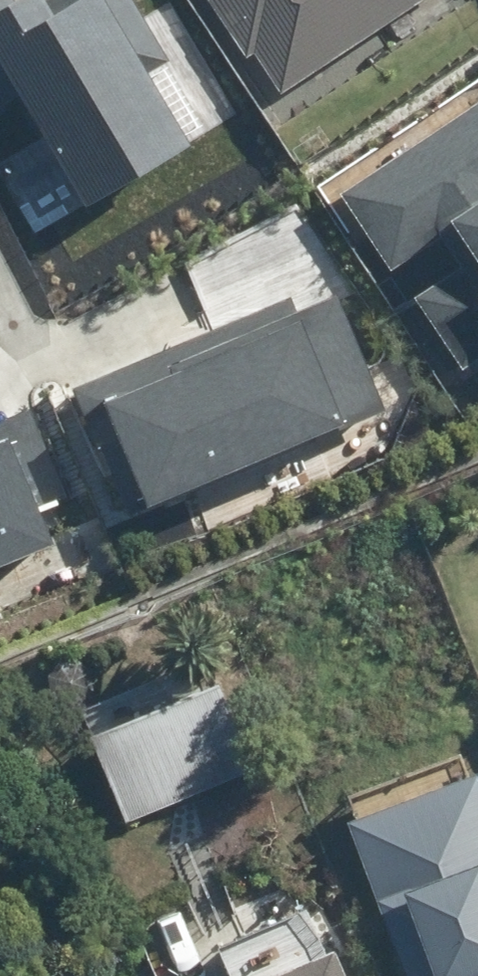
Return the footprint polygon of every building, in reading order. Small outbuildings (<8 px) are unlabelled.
[(16,120),(78,232),(207,159),(160,74),(186,60),(152,0),(0,0),(0,129),(16,120)] [(283,102),(430,0),(212,0),(283,102)] [(338,195),(389,273),(458,228),(477,257),(415,297),(462,368),(477,358),(477,103),(338,195)] [(77,387),(129,513),(387,406),(340,294),(295,313),(290,300),(77,387)] [(56,548),(40,509),(65,499),(28,406),(0,418),(0,570),(56,548)] [(87,737),(121,824),(260,770),(226,683),(87,737)] [(405,975),(477,975),(477,775),(473,762),(343,811),(405,975)] [(228,968),(232,975),(347,975),(330,937),(320,941),(315,932),(228,968)]
